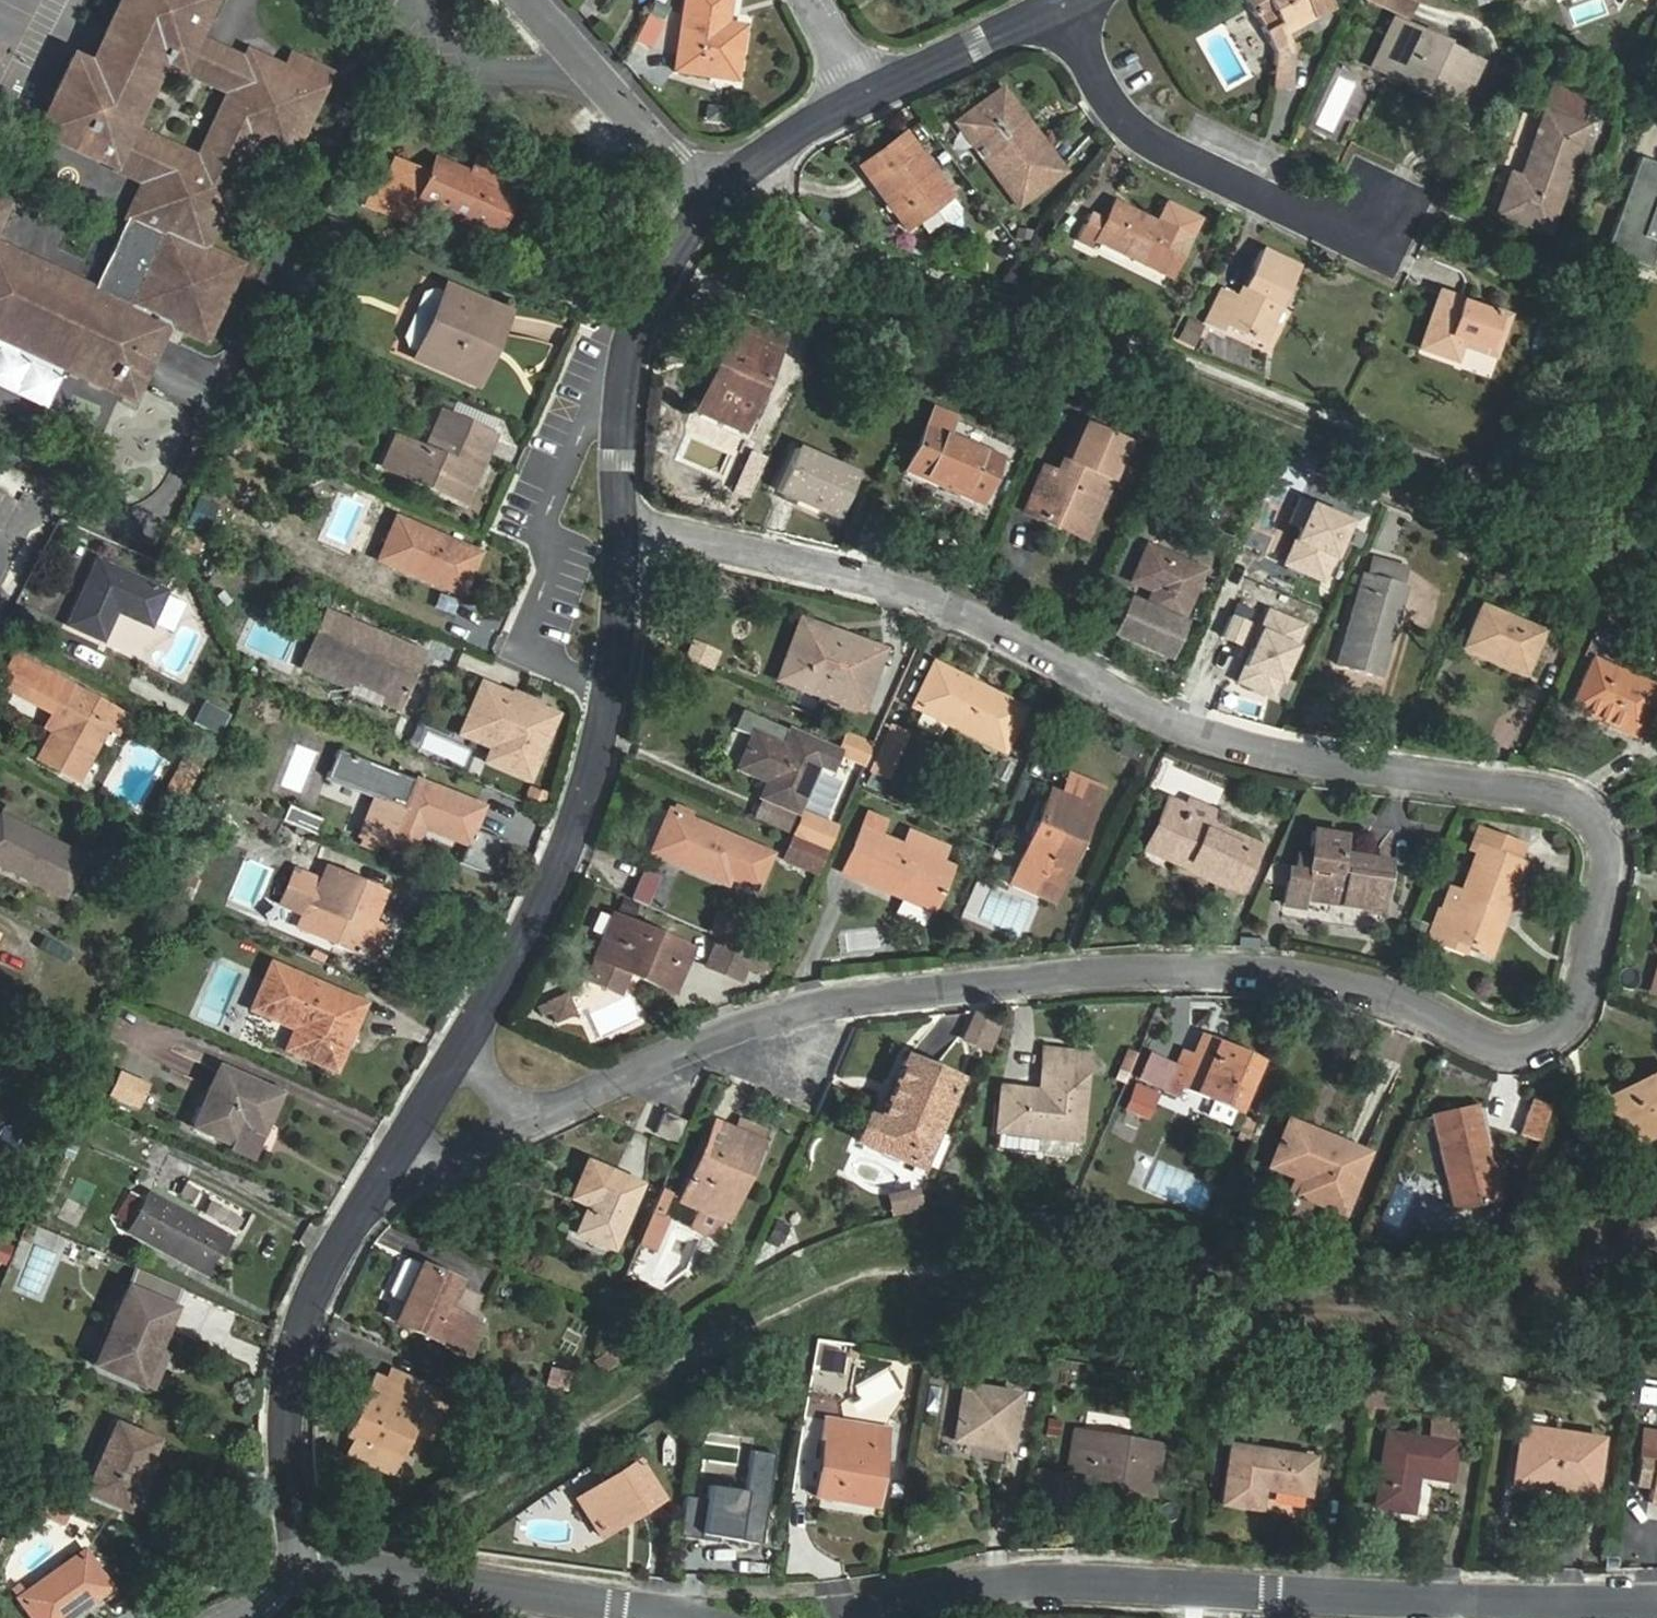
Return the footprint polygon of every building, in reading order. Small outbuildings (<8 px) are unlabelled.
[(65,350),(59,362),(135,397),(169,322),(205,339),(240,265),(204,248),(252,145),(288,162),(328,74),(292,58),(287,71),(249,53),(245,61),(194,37),(211,0),(122,0),(91,67),(73,59),(39,132),(150,183),(99,293),(0,247),(0,336),(2,337),(8,324),(65,350)] [(726,24),(730,0),(686,0),(676,69),(736,78),(744,26),(726,24)] [(1332,7),(1329,0),(1246,0),(1254,14),(1269,6),(1279,25),(1264,33),(1275,53),(1272,90),(1289,91),(1293,53),(1284,35),(1332,7)] [(1404,16),(1412,0),(1372,0),(1404,16)] [(1269,6),(1254,14),(1264,33),(1279,25),(1269,6)] [(1459,108),(1479,64),(1443,47),(1444,44),(1410,29),(1387,75),(1459,108)] [(1593,102),(1554,88),(1545,114),(1584,128),(1593,102)] [(1027,199),(1063,172),(1025,122),(1017,128),(994,98),(958,124),(984,159),(993,153),(1027,199)] [(1547,232),(1584,128),(1545,114),(1522,181),(1512,178),(1499,215),(1547,232)] [(905,135),(860,168),(906,230),(934,209),(944,222),(950,223),(960,216),(961,209),(905,135)] [(509,194),(516,176),(471,157),(464,175),(428,160),(422,176),(392,163),(381,188),(371,184),(366,197),(406,213),(412,201),(478,228),(495,188),(509,194)] [(1604,254),(1650,270),(1656,249),(1656,165),(1638,159),(1604,254)] [(1167,206),(1158,226),(1115,205),(1106,222),(1090,215),(1078,241),(1094,249),(1097,241),(1170,277),(1198,221),(1167,206)] [(1263,343),(1298,269),(1261,251),(1239,298),(1220,289),(1204,321),(1223,330),(1226,325),(1263,343)] [(1021,279),(1017,290),(1033,294),(1036,284),(1021,279)] [(461,376),(491,307),(447,288),(417,357),(461,376)] [(1493,356),(1506,318),(1440,296),(1422,349),(1457,361),(1462,345),(1493,356)] [(1190,350),(1200,331),(1185,324),(1175,343),(1190,350)] [(745,437),(780,357),(735,337),(720,372),(730,377),(710,422),(745,437)] [(979,502),(999,457),(947,435),(954,420),(934,411),(908,471),(979,502)] [(467,501),(494,435),(442,413),(426,450),(396,438),(384,466),(467,501)] [(1090,524),(1125,444),(1079,426),(1058,475),(1043,470),(1025,512),(1039,519),(1045,504),(1090,524)] [(838,519),(857,476),(796,449),(777,493),(838,519)] [(191,501),(180,526),(198,533),(209,509),(191,501)] [(1352,524),(1307,503),(1277,566),(1322,587),(1352,524)] [(376,558),(393,517),(374,510),(358,550),(376,558)] [(393,517),(376,558),(440,585),(461,593),(478,553),(393,517)] [(1203,572),(1148,547),(1133,581),(1154,591),(1146,607),(1128,599),(1112,633),(1165,657),(1203,572)] [(153,621),(166,591),(99,561),(70,625),(103,640),(118,605),(153,621)] [(1338,666),(1381,678),(1406,588),(1363,576),(1338,666)] [(440,585),(434,599),(455,608),(461,593),(440,585)] [(1307,625),(1266,608),(1236,681),(1276,698),(1307,625)] [(1524,674),(1541,634),(1480,608),(1463,649),(1524,674)] [(329,615),(306,667),(348,684),(351,677),(392,694),(388,702),(398,706),(421,654),(329,615)] [(802,624),(795,643),(831,656),(838,637),(802,624)] [(1596,629),(1588,651),(1605,656),(1613,635),(1596,629)] [(861,706),(880,651),(838,637),(831,656),(795,643),(783,679),(861,706)] [(694,644),(688,659),(710,669),(716,654),(694,644)] [(116,709),(13,655),(0,682),(0,687),(59,718),(37,762),(78,784),(116,709)] [(1635,679),(1592,661),(1571,709),(1633,737),(1656,683),(1656,682),(1638,673),(1635,679)] [(1003,751),(1025,707),(935,664),(914,707),(1003,751)] [(482,685),(466,722),(498,735),(487,762),(528,779),(554,719),(535,711),(538,705),(519,697),(518,700),(482,685)] [(208,695),(196,719),(220,732),(233,707),(208,695)] [(832,769),(839,753),(790,732),(742,711),(733,729),(752,737),(738,769),(768,782),(762,797),(798,812),(819,764),(832,769)] [(907,734),(891,727),(882,748),(898,755),(907,734)] [(866,760),(873,745),(849,734),(842,750),(866,760)] [(207,755),(189,746),(173,777),(192,786),(207,755)] [(468,843),(482,807),(408,778),(408,780),(396,776),(388,798),(378,794),(362,834),(411,853),(423,825),(468,843)] [(1054,901),(1101,788),(1073,776),(1064,796),(1052,791),(1013,883),(1054,901)] [(552,796),(532,787),(526,800),(546,808),(552,796)] [(1253,856),(1260,841),(1184,808),(1186,802),(1166,794),(1144,845),(1189,865),(1187,871),(1227,888),(1243,851),(1253,856)] [(311,815),(290,805),(284,820),(305,829),(311,815)] [(92,857),(5,811),(0,821),(0,864),(69,901),(92,857)] [(757,888),(771,855),(670,812),(652,851),(727,883),(729,876),(757,888)] [(837,826),(821,819),(806,813),(794,838),(826,853),(837,826)] [(320,835),(326,821),(311,815),(305,829),(320,835)] [(878,835),(884,822),(869,815),(859,838),(876,845),(860,880),(892,893),(895,886),(935,903),(950,867),(939,862),(945,848),(910,833),(904,847),(878,835)] [(1383,905),(1389,861),(1341,853),(1344,835),(1314,830),(1312,849),(1300,847),(1297,870),(1291,869),(1286,907),(1300,909),(1302,898),(1322,902),(1323,896),(1383,905)] [(1516,861),(1522,845),(1488,832),(1487,834),(1476,831),(1470,849),(1477,852),(1462,893),(1453,917),(1441,912),(1438,911),(1428,939),(1443,945),(1446,936),(1467,944),(1483,950),(1500,904),(1507,907),(1518,879),(1510,876),(1516,861)] [(815,877),(826,853),(794,838),(783,862),(815,877)] [(1518,879),(1524,864),(1516,861),(1510,876),(1518,879)] [(374,921),(387,891),(327,866),(323,876),(298,866),(278,912),(303,922),(310,906),(335,917),(324,942),(375,963),(390,928),(374,921)] [(193,892),(197,875),(176,870),(172,887),(193,892)] [(647,907),(660,878),(644,871),(631,899),(647,907)] [(1453,917),(1462,893),(1450,888),(1441,912),(1453,917)] [(901,900),(897,913),(927,923),(932,911),(901,900)] [(1490,953),(1507,907),(1500,904),(1483,950),(1490,953)] [(714,909),(703,932),(728,943),(738,920),(714,909)] [(673,991),(691,951),(614,917),(596,957),(673,991)] [(1446,936),(1443,945),(1464,953),(1467,944),(1446,936)] [(746,970),(753,954),(720,940),(708,968),(740,982),(746,970)] [(753,954),(746,970),(761,976),(768,961),(753,954)] [(317,1036),(308,1058),(335,1069),(364,1004),(272,965),(254,1009),(317,1036)] [(566,995),(547,1004),(551,1014),(556,1023),(574,1014),(566,995)] [(538,1008),(542,1018),(551,1014),(547,1004),(538,1008)] [(975,1015),(964,1041),(991,1053),(1002,1027),(975,1015)] [(1182,1085),(1241,1111),(1263,1063),(1202,1037),(1188,1071),(1177,1067),(1166,1093),(1177,1098),(1182,1085)] [(1040,1091),(1002,1087),(997,1132),(1079,1140),(1088,1055),(1061,1051),(1059,1068),(1043,1066),(1040,1091)] [(918,1168),(956,1080),(906,1059),(879,1121),(868,1117),(858,1142),(918,1168)] [(261,1134),(279,1094),(220,1069),(194,1128),(233,1145),(242,1125),(261,1134)] [(147,1084),(118,1072),(107,1097),(136,1109),(147,1084)] [(1656,1131),(1656,1074),(1609,1098),(1603,1087),(1588,1094),(1601,1120),(1616,1113),(1632,1144),(1656,1131)] [(1125,1111),(1150,1120),(1161,1091),(1136,1082),(1125,1111)] [(1520,1136),(1536,1141),(1547,1105),(1532,1100),(1520,1136)] [(1454,1206),(1497,1197),(1477,1110),(1435,1119),(1454,1206)] [(684,1122),(664,1113),(656,1133),(675,1141),(684,1122)] [(761,1141),(767,1128),(740,1116),(734,1130),(761,1141)] [(734,1130),(715,1122),(682,1201),(697,1208),(720,1217),(737,1177),(744,1180),(761,1141),(734,1130)] [(1343,1213),(1367,1154),(1290,1122),(1272,1166),(1324,1188),(1318,1203),(1343,1213)] [(612,1250),(640,1185),(587,1162),(571,1198),(589,1205),(576,1234),(612,1250)] [(130,1190),(115,1217),(129,1225),(144,1197),(130,1190)] [(660,1190),(637,1244),(655,1251),(668,1220),(661,1217),(671,1194),(660,1190)] [(210,1277),(232,1238),(150,1193),(128,1232),(210,1277)] [(720,1217),(697,1208),(689,1228),(712,1238),(720,1217)] [(15,1247),(0,1240),(0,1263),(6,1266),(15,1247)] [(114,1261),(96,1253),(90,1266),(108,1274),(114,1261)] [(404,1302),(421,1264),(412,1260),(406,1262),(393,1292),(395,1298),(404,1302)] [(447,1309),(459,1282),(421,1264),(404,1302),(395,1322),(470,1356),(484,1326),(447,1309)] [(173,1309),(128,1290),(95,1366),(140,1385),(173,1309)] [(823,1352),(821,1369),(843,1373),(845,1355),(823,1352)] [(569,1389),(572,1371),(551,1368),(547,1386),(569,1389)] [(434,1402),(439,1391),(392,1370),(387,1381),(376,1376),(348,1437),(397,1458),(425,1397),(434,1402)] [(1393,1387),(1370,1382),(1365,1405),(1388,1409),(1393,1387)] [(1010,1450),(1019,1394),(963,1385),(954,1441),(1010,1450)] [(1627,1408),(1628,1398),(1618,1396),(1616,1407),(1627,1408)] [(1413,1513),(1418,1476),(1451,1481),(1461,1419),(1432,1415),(1428,1439),(1387,1433),(1375,1508),(1413,1513)] [(889,1429),(845,1422),(827,1419),(815,1498),(878,1508),(889,1429)] [(127,1509),(156,1442),(117,1425),(88,1492),(127,1509)] [(731,1427),(702,1518),(744,1532),(772,1441),(731,1427)] [(1595,1495),(1603,1439),(1521,1427),(1512,1483),(1595,1495)] [(1116,1488),(1154,1494),(1162,1445),(1076,1430),(1069,1469),(1118,1478),(1116,1488)] [(1307,1495),(1314,1458),(1231,1445),(1222,1504),(1259,1509),(1263,1490),(1307,1495)] [(1656,1451),(1643,1450),(1639,1485),(1652,1487),(1651,1501),(1656,1502),(1656,1451)] [(600,1539),(660,1499),(636,1461),(577,1499),(600,1539)] [(1067,1477),(1042,1473),(1037,1501),(1062,1505),(1067,1477)] [(40,1511),(60,1520),(66,1505),(46,1496),(40,1511)] [(85,1552),(19,1599),(33,1617),(68,1617),(111,1588),(85,1552)]
